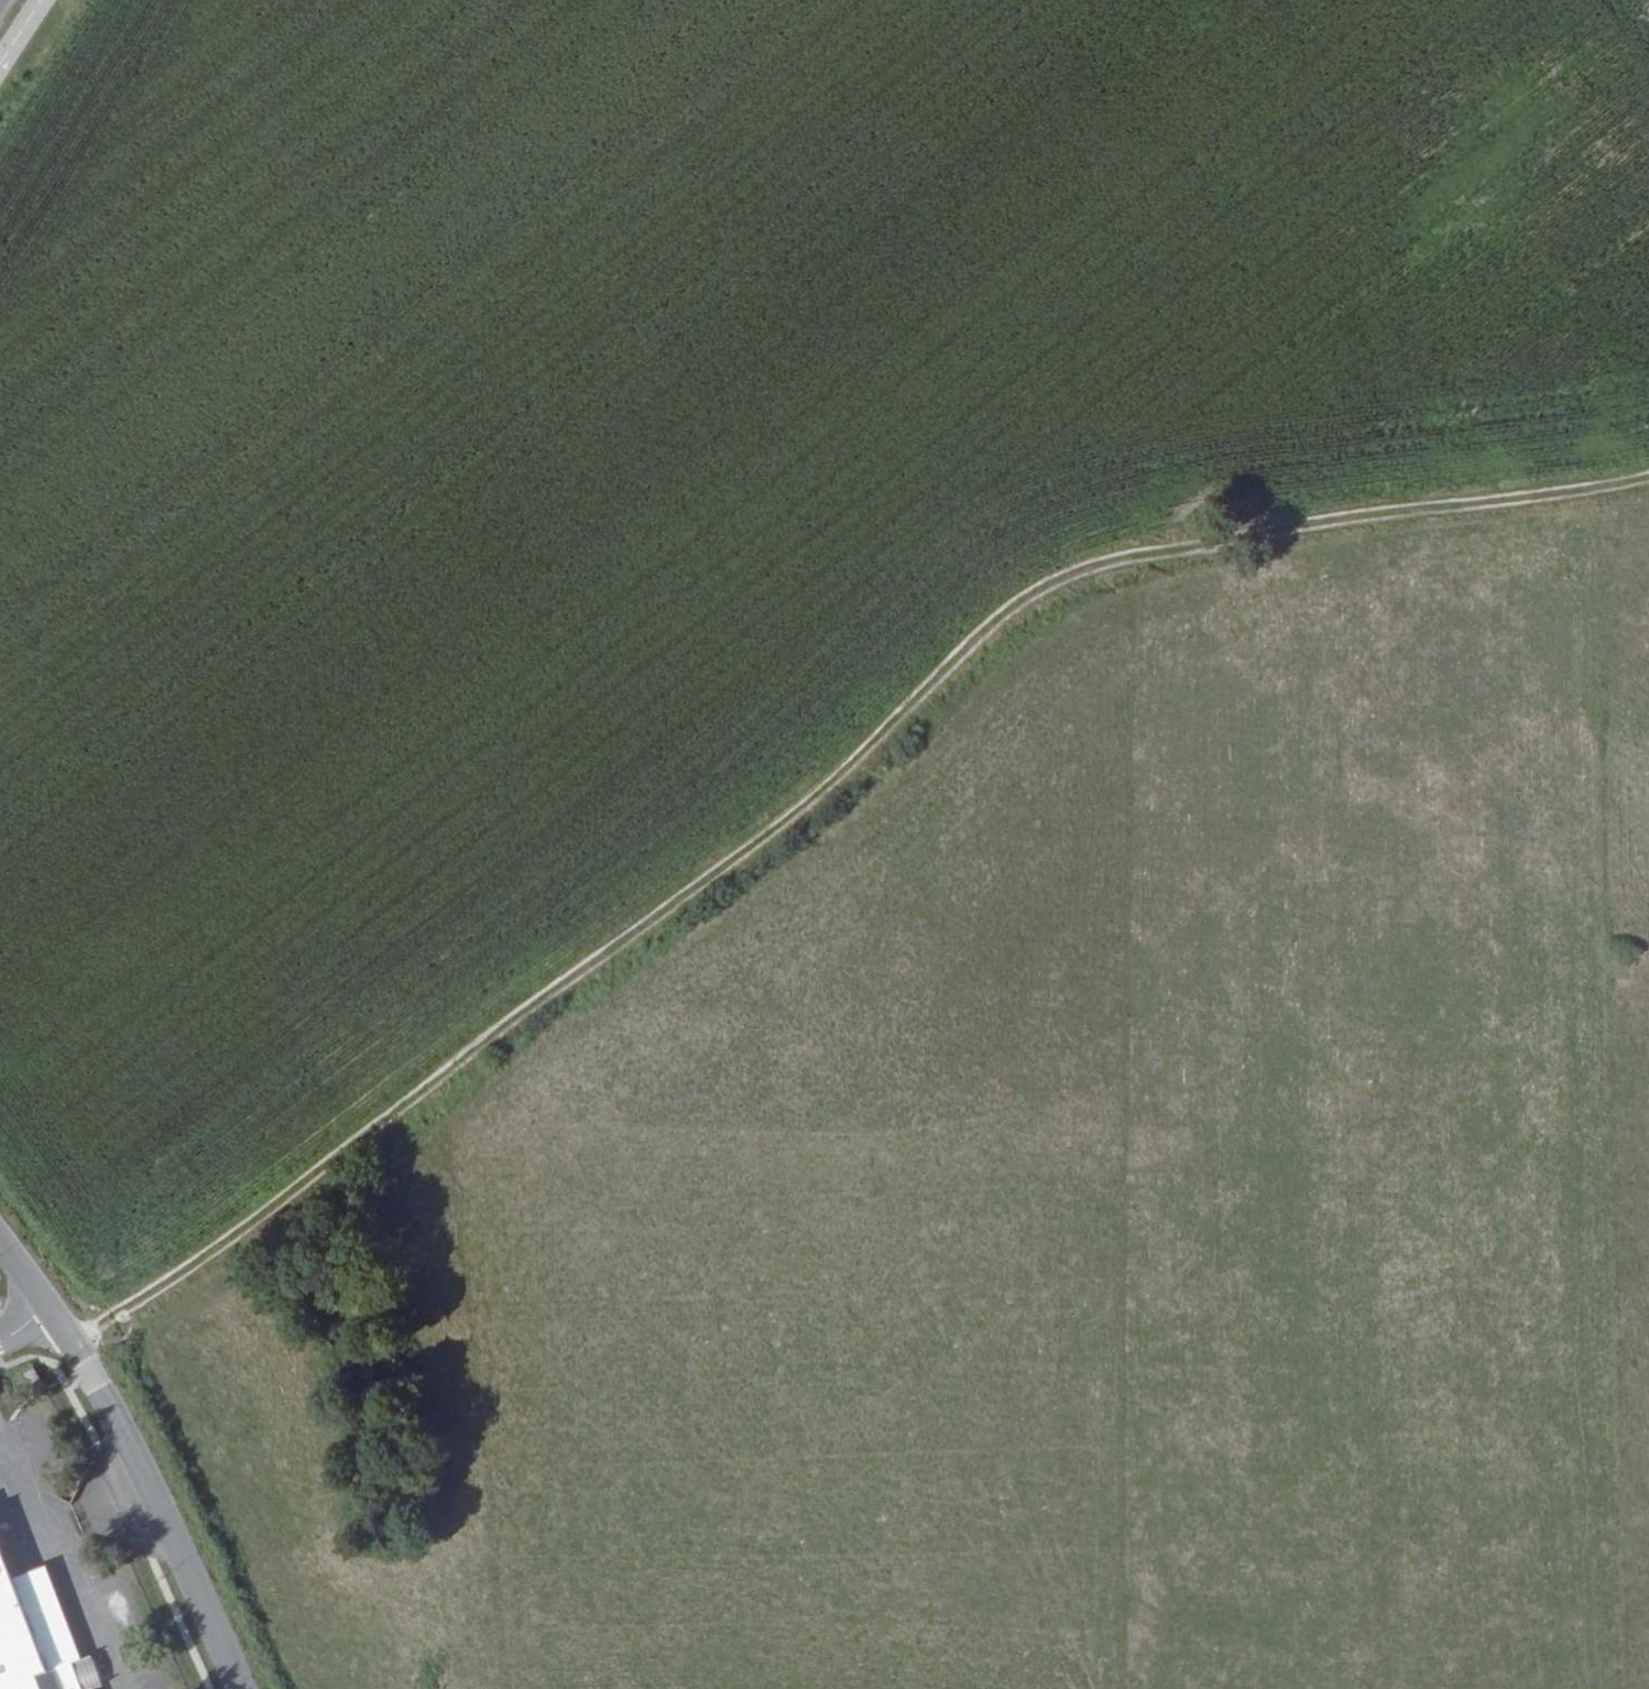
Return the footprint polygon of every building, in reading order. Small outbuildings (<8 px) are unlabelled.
[(69,1664),(78,1661),(42,1565),(9,1577),(0,1554),(0,1688),(79,1688),(69,1664)] [(78,1661),(69,1664),(79,1688),(85,1688),(88,1688),(98,1684),(88,1657),(78,1661)]
